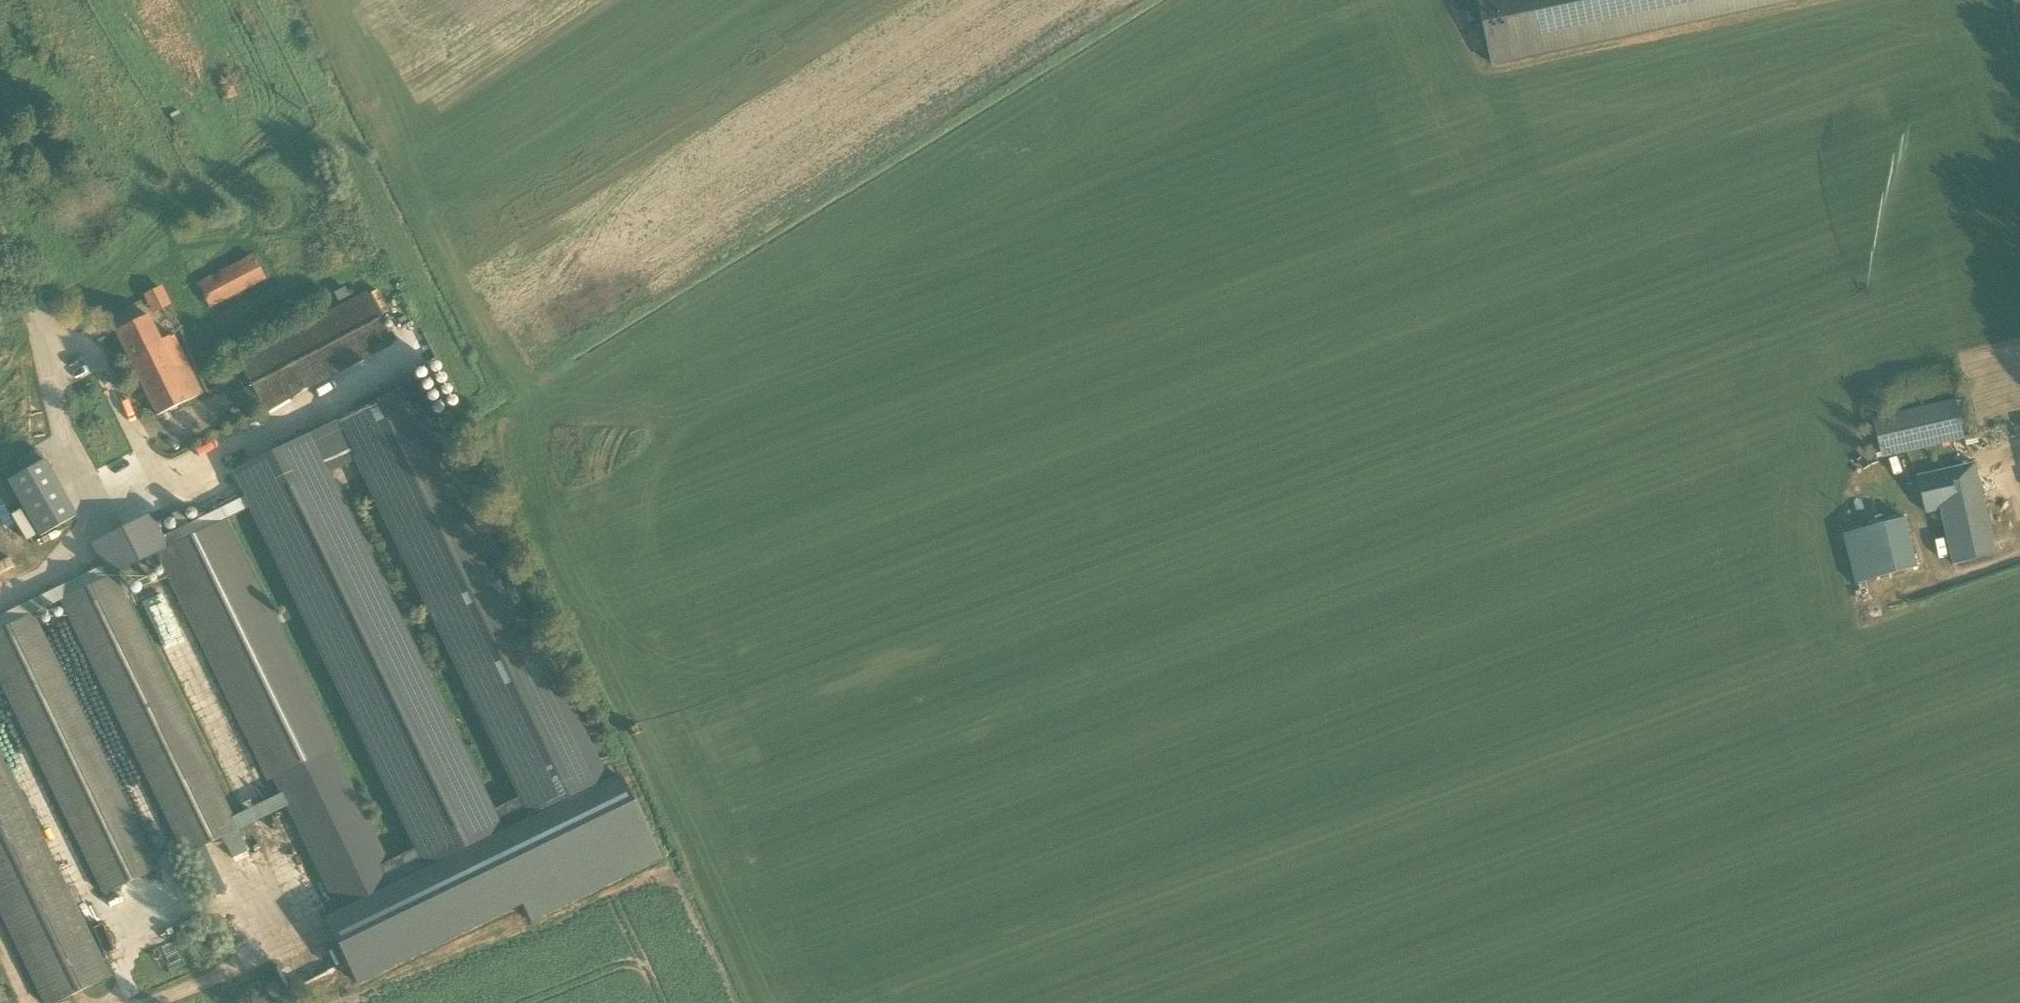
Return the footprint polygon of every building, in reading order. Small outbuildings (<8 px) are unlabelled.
[(1492,66),(1802,0),(1477,0),(1492,66)] [(252,254),(197,283),(209,307),(265,277),(252,254)] [(148,314),(168,304),(159,284),(138,293),(148,314)] [(263,410),(281,401),(393,344),(367,295),(238,361),(263,410)] [(115,331),(157,416),(202,394),(173,334),(160,340),(148,315),(115,331)] [(239,485),(244,496),(250,508),(417,849),(426,868),(502,831),(327,473),(355,459),(528,817),(608,779),(416,382),(308,434),(239,468),(246,482),(239,485)] [(1956,400),(1874,418),(1882,457),(1965,439),(1956,400)] [(17,460),(23,472),(43,460),(36,449),(17,460)] [(1996,555),(1984,499),(1976,462),(1961,465),(1918,475),(1926,514),(1941,511),(1953,565),(1996,555)] [(47,468),(15,482),(39,538),(71,524),(47,468)] [(230,539),(222,521),(250,508),(244,496),(162,537),(151,515),(91,545),(102,566),(0,616),(0,681),(104,895),(156,869),(32,614),(61,600),(185,855),(238,830),(113,574),(107,577),(107,576),(167,546),(167,548),(162,550),(273,779),(338,910),(426,868),(417,849),(388,862),(333,750),(230,539)] [(1905,517),(1842,534),(1856,584),(1919,567),(1905,517)] [(33,553),(26,535),(0,546),(0,566),(33,553)] [(47,1002),(57,1002),(109,977),(0,754),(0,908),(47,1002)] [(205,846),(185,855),(183,856),(205,901),(227,891),(205,846)] [(230,939),(243,935),(235,909),(222,913),(230,939)]
